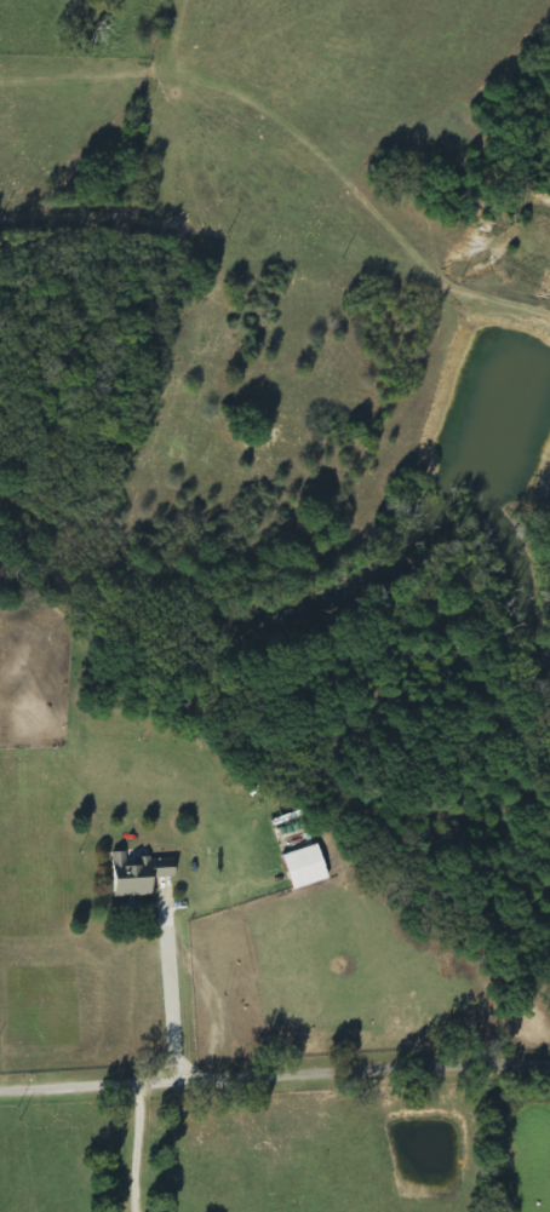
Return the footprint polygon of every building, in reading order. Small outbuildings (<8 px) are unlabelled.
[(330,880),(319,845),(283,856),(293,891),(330,880)] [(115,898),(152,897),(152,879),(174,878),(174,858),(127,860),(127,852),(113,853),(115,898)]
